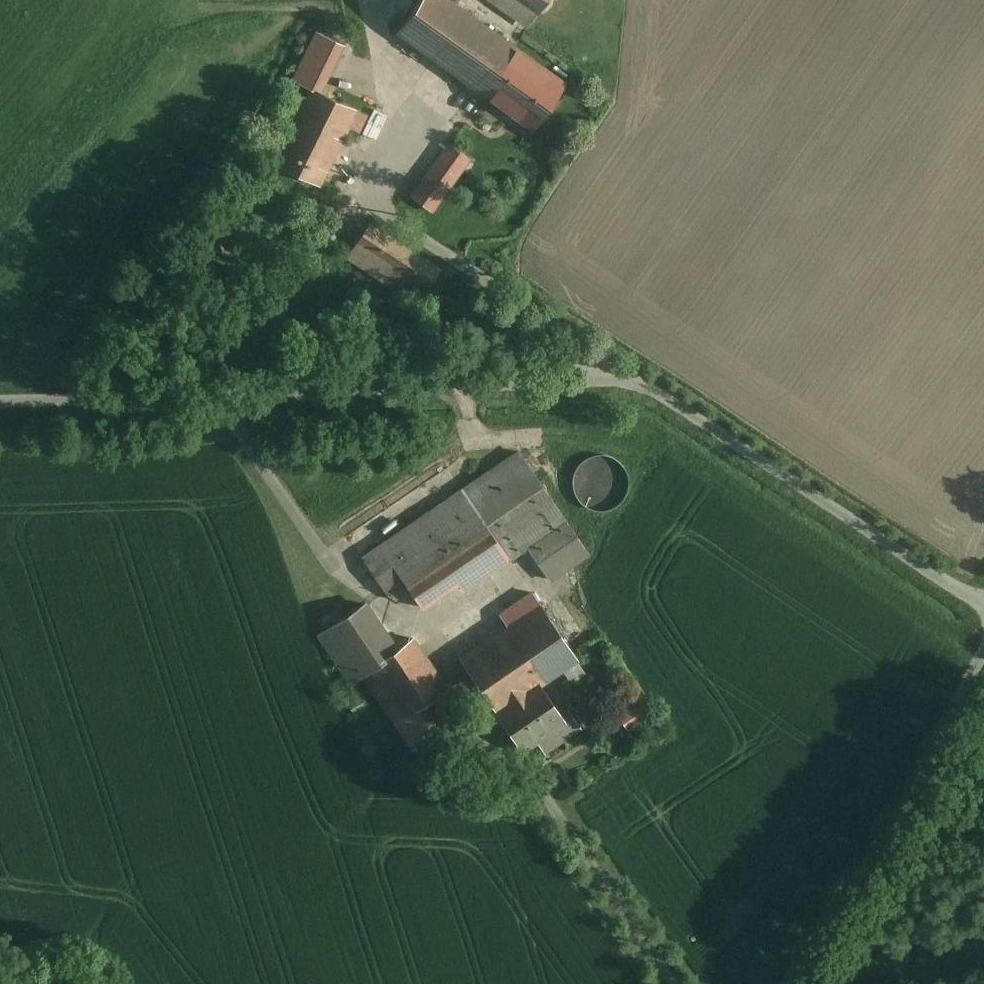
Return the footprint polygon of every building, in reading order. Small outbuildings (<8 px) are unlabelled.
[(397,32),(481,92),(513,46),(448,0),(419,0),(397,32)] [(536,14),(546,0),(516,0),(536,14)] [(317,31),(293,79),(312,89),(274,163),(319,185),(357,109),(320,91),(344,45),(317,31)] [(513,46),(481,92),(532,128),(564,82),(513,46)] [(447,143),(409,196),(432,212),(470,160),(447,143)] [(369,223),(355,244),(427,291),(440,271),(369,223)] [(518,452),(462,490),(509,558),(529,545),(564,521),(518,452)] [(576,473),(575,479),(575,484),(577,490),(579,494),(583,499),(587,502),(592,505),(597,506),(602,507),(608,506),(613,504),(618,502),(622,498),(625,494),(627,489),(629,483),(629,478),(628,473),(626,467),(623,463),(619,459),(615,456),(610,454),(604,453),(599,453),(593,454),(588,456),(584,460),(580,464),(577,468),(576,473)] [(462,490),(362,558),(387,594),(404,582),(421,607),(456,583),(462,591),(509,558),(462,490)] [(586,553),(564,521),(529,545),(551,577),(586,553)] [(361,674),(399,647),(366,600),(322,631),(354,678),(361,674)] [(460,658),(495,710),(538,681),(540,684),(577,659),(539,604),(460,658)] [(399,647),(361,674),(394,723),(434,696),(446,688),(412,638),(399,647)] [(538,681),(495,710),(521,750),(536,739),(545,752),(580,728),(569,711),(561,716),(540,684),(538,681)] [(632,687),(613,700),(629,724),(648,711),(632,687)] [(434,696),(394,723),(412,750),(452,725),(434,696)]
